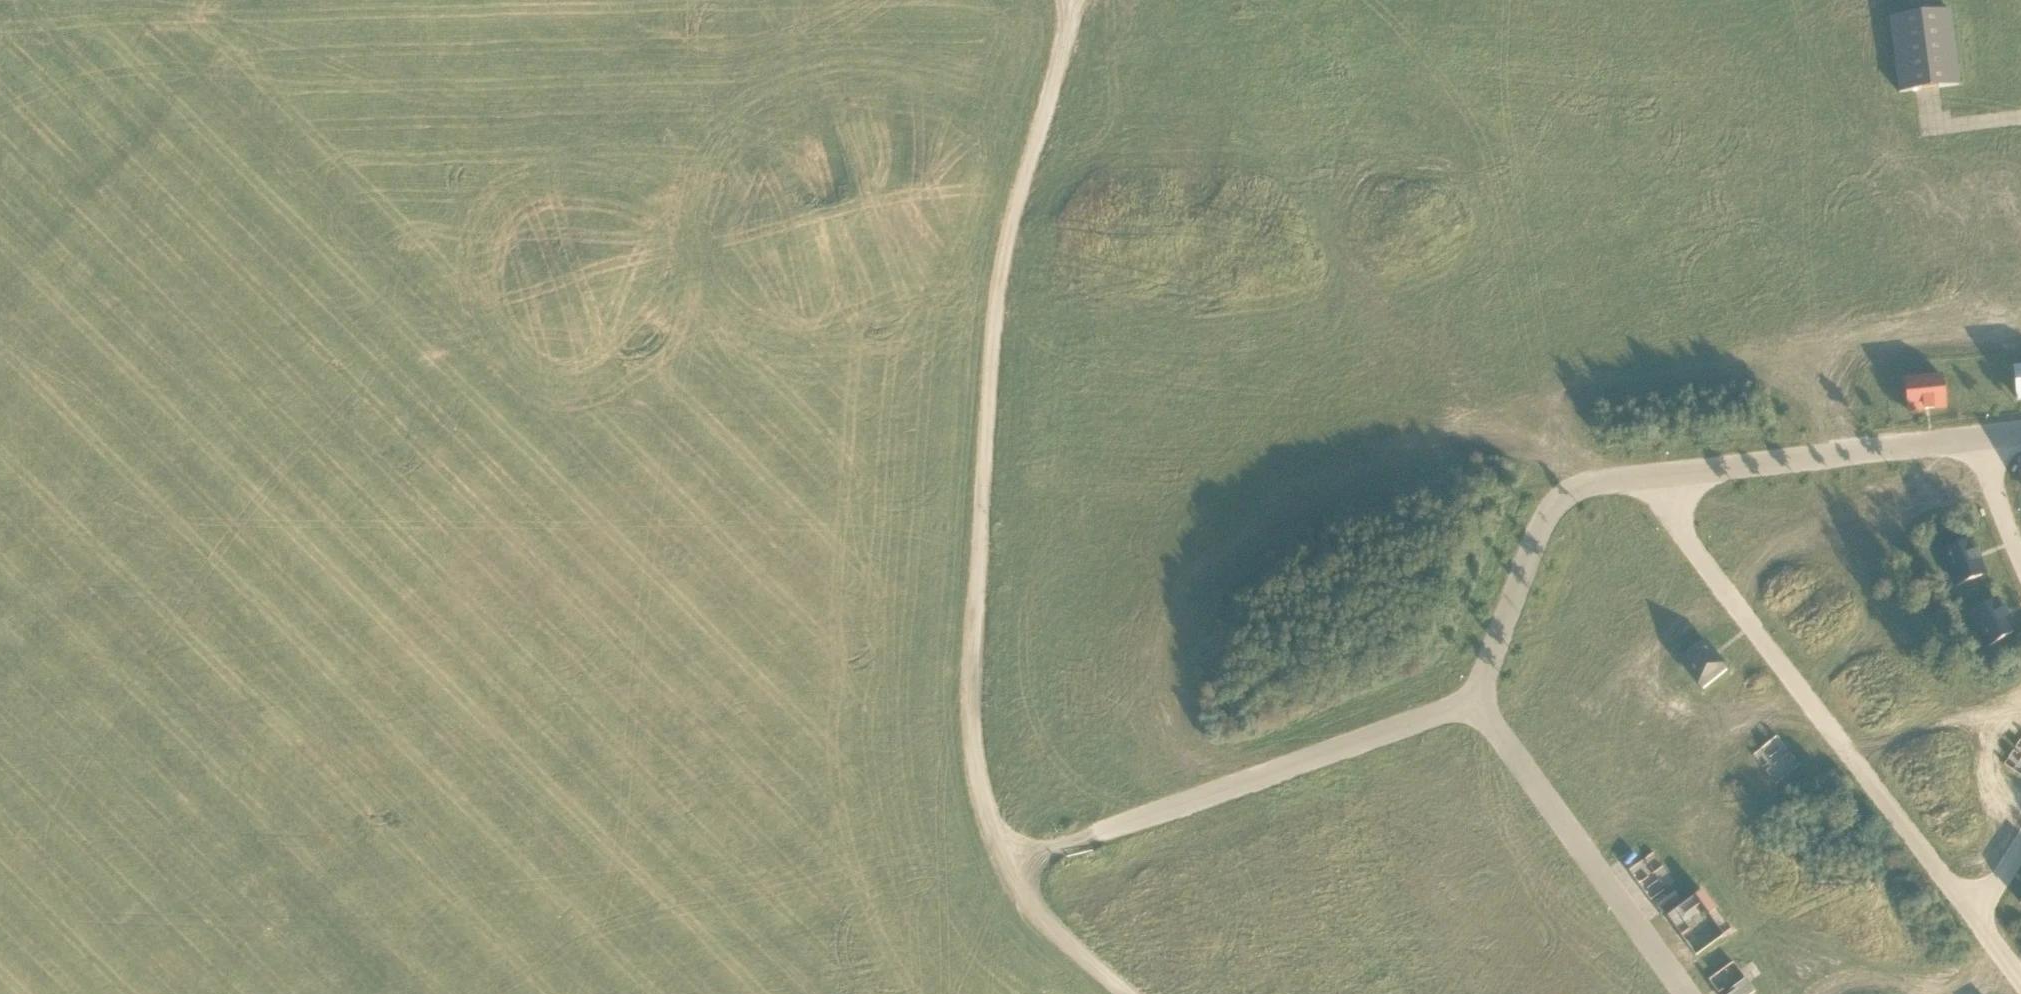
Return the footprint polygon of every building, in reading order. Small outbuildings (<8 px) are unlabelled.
[(1960,86),(1951,11),(1889,19),(1898,93),(1960,86)] [(2013,366),(2016,402),(2020,401),(2020,365),(2013,366)] [(1945,409),(1942,374),(1903,377),(1907,413),(1945,409)] [(1987,574),(1972,538),(1939,552),(1954,588),(1987,574)] [(2017,631),(1997,597),(1966,616),(1986,649),(2017,631)] [(1727,670),(1705,639),(1680,656),(1702,688),(1727,670)] [(1782,737),(1759,751),(1776,780),(1799,766),(1782,737)] [(2020,769),(2020,739),(2007,759),(2020,769)] [(1680,923),(1706,910),(1698,893),(1672,905),(1680,923)] [(1717,993),(1753,993),(1734,962),(1707,978),(1717,993)]
